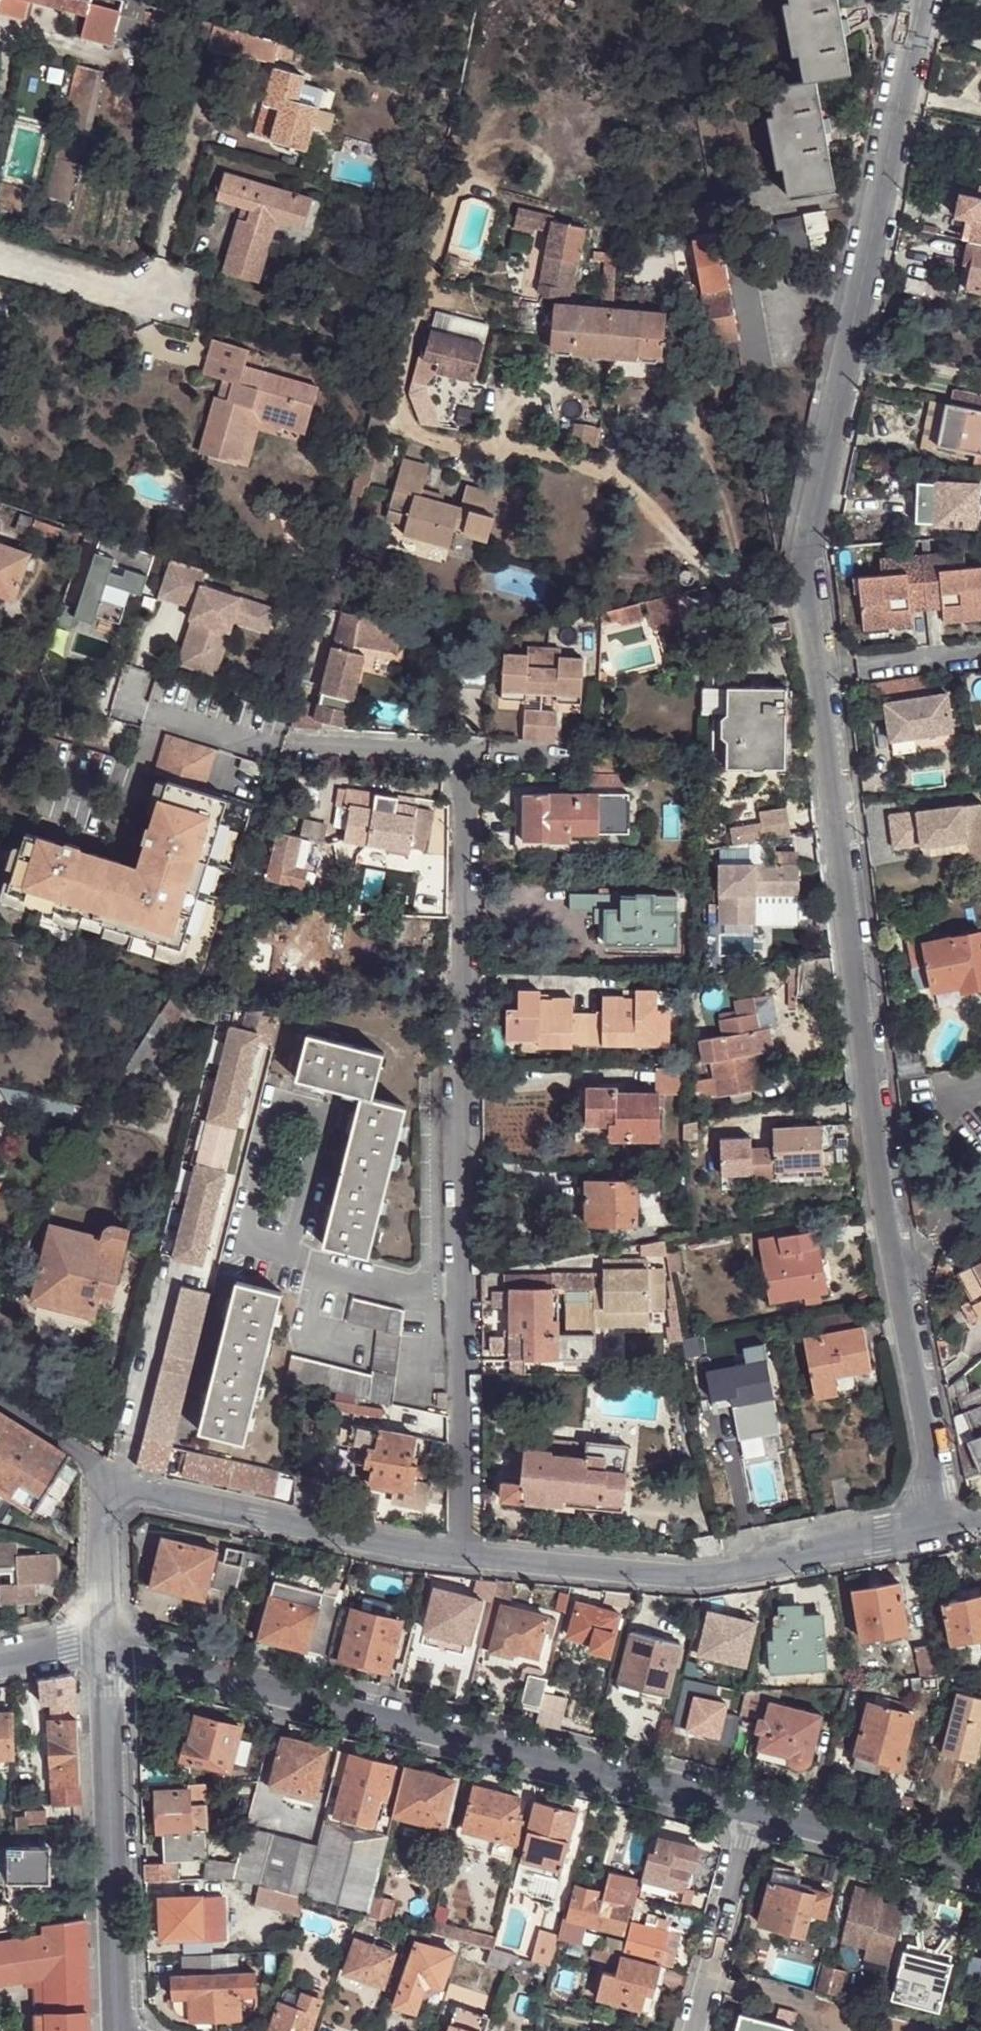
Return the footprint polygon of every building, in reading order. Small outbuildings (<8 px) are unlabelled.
[(86,13),(82,37),(113,45),(117,29),(138,35),(140,26),(144,8),(145,2),(138,0),(125,0),(122,11),(91,3),(91,0),(37,0),(86,13)] [(801,82),(766,88),(786,196),(835,187),(815,80),(851,73),(837,0),(785,0),(801,82)] [(178,12),(156,5),(155,13),(176,19),(178,12)] [(144,8),(140,26),(148,28),(153,11),(144,8)] [(213,21),(186,14),(183,27),(189,28),(191,23),(211,29),(213,21)] [(278,39),(213,21),(211,29),(206,47),(245,59),(247,53),(273,61),(278,39)] [(47,195),(66,200),(75,161),(81,163),(102,70),(77,64),(47,195)] [(279,107),(271,138),(271,139),(308,150),(320,107),(299,101),(306,76),(274,67),(263,103),(279,107)] [(254,134),(271,138),(279,107),(263,103),(254,134)] [(246,220),(238,218),(223,270),(259,281),(277,221),(302,228),(313,196),(225,171),(217,199),(242,206),(249,208),(246,220)] [(970,240),(980,243),(980,198),(961,194),(956,215),(974,220),(971,235),(970,240)] [(722,232),(750,226),(744,195),(715,201),(722,232)] [(694,242),(719,236),(712,201),(692,205),(686,207),(694,242)] [(242,206),(238,218),(246,220),(249,208),(242,206)] [(553,215),(517,206),(513,226),(532,230),(533,225),(548,229),(550,219),(552,219),(553,215)] [(811,231),(827,228),(829,228),(826,210),(808,213),(811,231)] [(814,248),(811,231),(808,213),(780,219),(792,286),(819,280),(814,248)] [(548,229),(543,253),(576,260),(577,261),(585,226),(552,219),(550,219),(548,229)] [(603,242),(605,226),(594,224),(592,241),(603,242)] [(826,246),(827,228),(811,231),(814,248),(826,246)] [(949,230),(948,236),(970,240),(971,235),(949,230)] [(703,294),(729,290),(719,236),(694,242),(703,294)] [(970,240),(958,287),(967,289),(980,292),(980,243),(970,240)] [(555,294),(567,296),(576,260),(543,253),(537,282),(538,282),(536,290),(540,291),(540,292),(556,296),(555,294)] [(966,294),(967,289),(958,287),(958,292),(954,291),(953,297),(968,300),(969,294),(966,294)] [(708,368),(745,370),(729,290),(703,294),(713,346),(708,368)] [(573,355),(602,358),(608,310),(556,303),(551,349),(573,351),(573,355)] [(608,310),(602,358),(638,362),(638,359),(660,362),(665,317),(608,310)] [(437,330),(429,359),(443,364),(441,371),(479,383),(489,345),(437,330)] [(227,398),(217,396),(213,395),(197,451),(247,465),(260,421),(304,434),(318,386),(244,364),(248,349),(211,339),(202,373),(222,378),(231,381),(227,398)] [(222,378),(217,396),(227,398),(231,381),(222,378)] [(954,405),(980,410),(980,395),(958,389),(954,405)] [(947,403),(933,400),(924,449),(939,445),(947,403)] [(947,403),(939,445),(980,453),(980,410),(954,405),(947,403)] [(405,458),(389,510),(425,521),(422,529),(419,538),(451,547),(457,528),(463,508),(445,502),(423,496),(426,487),(432,467),(405,458)] [(922,527),(938,526),(936,481),(917,481),(918,506),(922,507),(922,527)] [(938,526),(980,525),(980,507),(980,481),(936,481),(938,526)] [(352,484),(350,494),(362,497),(365,488),(352,484)] [(469,486),(463,508),(457,528),(466,530),(465,534),(489,541),(496,517),(491,516),(497,494),(469,486)] [(447,493),(426,487),(423,496),(445,502),(447,493)] [(425,521),(389,510),(386,519),(422,529),(425,521)] [(17,523),(65,539),(69,528),(21,512),(17,523)] [(69,528),(65,539),(70,541),(73,530),(69,528)] [(155,557),(100,539),(75,618),(69,617),(72,609),(61,605),(54,625),(72,631),(76,619),(94,625),(96,620),(119,627),(131,592),(143,596),(155,557)] [(14,597),(24,568),(29,553),(30,551),(0,541),(0,592),(14,597)] [(966,552),(924,555),(930,611),(945,610),(941,571),(968,568),(966,552)] [(37,556),(29,553),(24,568),(33,570),(37,556)] [(930,611),(924,555),(882,559),(884,576),(909,573),(914,613),(930,611)] [(205,575),(168,564),(157,597),(196,609),(180,662),(217,674),(233,624),(255,631),(263,607),(201,587),(205,575)] [(945,610),(972,608),(973,614),(980,613),(980,567),(968,568),(941,571),(945,610)] [(890,615),(914,613),(909,573),(884,576),(862,578),(865,624),(890,621),(890,615)] [(648,600),(645,600),(653,630),(683,622),(675,592),(648,600)] [(637,602),(618,608),(621,619),(619,620),(620,626),(642,619),(637,602)] [(276,611),(263,607),(255,631),(269,635),(276,611)] [(618,608),(601,613),(601,625),(619,620),(621,619),(618,608)] [(945,610),(946,624),(980,621),(980,613),(973,614),(972,608),(945,610)] [(359,614),(341,610),(335,638),(334,637),(321,691),(318,702),(314,717),(293,716),(291,729),(320,731),(321,723),(344,729),(349,710),(348,710),(350,698),(351,698),(362,653),(351,651),(352,643),(395,652),(401,622),(359,614)] [(915,627),(914,613),(890,615),(890,621),(865,624),(866,632),(915,627)] [(544,648),(528,647),(527,654),(504,653),(502,697),(526,698),(526,691),(541,691),(544,648)] [(544,648),(541,691),(556,693),(555,700),(579,702),(582,658),(559,656),(559,649),(544,648)] [(870,683),(871,695),(930,686),(928,674),(871,682),(870,683)] [(724,687),(699,687),(699,715),(723,715),(725,714),(724,687)] [(783,768),(783,740),(784,687),(724,687),(725,714),(723,715),(718,719),(718,734),(724,740),(724,769),(783,768)] [(886,702),(892,740),(954,730),(949,692),(886,702)] [(538,738),(540,709),(524,708),(523,736),(538,738)] [(556,710),(540,709),(538,738),(554,738),(556,710)] [(204,785),(216,747),(166,731),(154,770),(166,774),(155,810),(157,811),(153,824),(151,823),(147,825),(145,835),(147,839),(150,840),(142,867),(120,860),(120,858),(80,846),(80,845),(78,843),(68,839),(67,840),(65,841),(64,842),(54,840),(55,838),(26,829),(8,887),(27,892),(26,895),(82,913),(84,910),(102,916),(102,919),(131,929),(127,946),(201,968),(253,800),(204,785)] [(262,761),(242,755),(239,766),(259,772),(262,761)] [(592,759),(591,773),(619,773),(620,760),(592,759)] [(619,773),(591,773),(590,785),(632,785),(632,773),(619,773)] [(375,811),(377,793),(348,788),(345,805),(351,806),(375,811)] [(399,803),(400,796),(377,793),(375,811),(369,844),(411,851),(414,836),(418,807),(399,803)] [(524,793),(525,814),(535,813),(534,794),(524,793)] [(535,813),(525,814),(525,842),(572,842),(572,834),(633,833),(632,793),(534,794),(535,813)] [(891,815),(894,848),(922,844),(922,847),(968,840),(979,863),(980,861),(980,803),(918,812),(891,815)] [(369,844),(375,811),(351,806),(345,837),(345,840),(369,844)] [(418,807),(414,836),(428,838),(433,810),(418,807)] [(279,832),(269,878),(293,882),(303,837),(279,832)] [(303,837),(293,882),(307,883),(310,872),(317,874),(326,840),(303,837)] [(717,861),(717,900),(707,900),(706,921),(752,921),(752,892),(796,893),(797,862),(717,861)] [(293,882),(269,878),(265,891),(289,896),(293,882)] [(620,909),(621,894),(569,892),(569,909),(599,909),(606,909),(620,909)] [(677,892),(621,894),(620,909),(606,909),(606,917),(607,942),(676,943),(677,892)] [(0,932),(0,946),(4,948),(8,935),(0,932)] [(933,989),(964,984),(965,991),(980,988),(980,932),(908,944),(912,968),(927,965),(933,989)] [(917,989),(933,989),(927,965),(912,968),(917,989)] [(504,1010),(504,1038),(520,1038),(537,1038),(537,1045),(601,1045),(601,1043),(635,1042),(635,1038),(667,1038),(667,1010),(656,1010),(656,990),(634,991),(634,999),(622,1000),(622,996),(601,997),(602,1012),(571,1013),(571,998),(552,998),(552,999),(538,1000),(538,991),(517,991),(517,1009),(504,1010)] [(771,1030),(762,1031),(756,999),(736,1002),(737,1011),(719,1015),(722,1033),(700,1037),(705,1061),(711,1060),(714,1077),(695,1081),(698,1100),(755,1091),(749,1056),(756,1055),(774,1052),(771,1030)] [(243,1024),(232,1021),(208,1115),(237,1123),(259,1037),(274,1040),(283,1005),(247,1008),(243,1024)] [(361,1093),(371,1097),(383,1051),(309,1031),(297,1077),(361,1093)] [(537,1038),(520,1038),(520,1050),(537,1050),(537,1045),(537,1038)] [(749,1056),(755,1091),(763,1088),(756,1055),(749,1056)] [(685,1068),(655,1068),(655,1091),(685,1091),(685,1068)] [(122,1071),(110,1091),(119,1096),(130,1076),(122,1071)] [(659,1138),(658,1093),(617,1093),(617,1087),(575,1087),(575,1134),(611,1134),(611,1138),(659,1138)] [(332,1205),(326,1227),(323,1243),(367,1253),(406,1105),(371,1097),(361,1093),(356,1112),(351,1132),(332,1205)] [(346,1130),(351,1132),(356,1112),(350,1111),(346,1130)] [(774,1149),(776,1174),(854,1169),(851,1126),(772,1130),(774,1149)] [(777,1181),(776,1174),(774,1149),(754,1150),(755,1183),(777,1181)] [(196,1159),(172,1252),(201,1260),(225,1167),(196,1159)] [(587,1226),(637,1226),(637,1180),(587,1179),(587,1226)] [(321,1224),(326,1227),(332,1205),(326,1204),(321,1224)] [(127,1228),(112,1225),(110,1224),(105,1225),(103,1230),(102,1237),(50,1224),(31,1300),(94,1315),(99,1295),(110,1298),(127,1228)] [(759,1239),(770,1303),(804,1297),(805,1302),(820,1299),(819,1293),(814,1268),(822,1266),(815,1229),(759,1239)] [(666,1254),(669,1274),(683,1272),(679,1252),(666,1254)] [(980,1316),(980,1260),(959,1272),(980,1316)] [(510,1350),(510,1359),(525,1359),(594,1359),(595,1327),(648,1327),(648,1310),(663,1310),(663,1270),(648,1270),(647,1262),(617,1262),(618,1271),(603,1272),(604,1292),(594,1292),(594,1307),(591,1307),(566,1307),(566,1334),(559,1334),(558,1323),(551,1323),(552,1292),(511,1290),(511,1291),(511,1308),(510,1337),(510,1350)] [(603,1263),(603,1272),(618,1271),(617,1262),(603,1263)] [(814,1268),(819,1293),(827,1292),(822,1266),(814,1268)] [(206,1392),(200,1412),(196,1429),(241,1440),(279,1292),(235,1279),(230,1299),(223,1320),(206,1392)] [(209,1289),(180,1281),(162,1349),(191,1357),(209,1289)] [(505,1291),(493,1291),(493,1307),(511,1308),(511,1291),(505,1291)] [(283,1378),(295,1381),(391,1404),(391,1401),(403,1309),(349,1296),(344,1322),(374,1329),(368,1374),(289,1355),(283,1378)] [(219,1319),(223,1320),(230,1299),(224,1297),(219,1319)] [(805,1321),(808,1337),(859,1327),(855,1310),(805,1321)] [(816,1392),(838,1389),(835,1376),(845,1374),(872,1368),(863,1326),(859,1327),(808,1337),(804,1338),(816,1392)] [(504,1337),(490,1336),(490,1350),(504,1350),(504,1337)] [(702,1357),(697,1338),(682,1341),(687,1360),(702,1357)] [(747,1365),(767,1361),(764,1345),(744,1348),(747,1365)] [(162,1349),(159,1363),(188,1371),(191,1357),(162,1349)] [(510,1359),(510,1375),(525,1375),(525,1359),(510,1359)] [(736,1394),(739,1404),(775,1397),(767,1361),(747,1365),(707,1373),(712,1399),(736,1394)] [(188,1371),(159,1363),(141,1431),(170,1439),(188,1371)] [(835,1376),(838,1389),(839,1395),(849,1392),(847,1380),(845,1374),(835,1376)] [(961,1376),(946,1387),(949,1399),(957,1395),(967,1391),(961,1376)] [(967,1391),(957,1395),(965,1412),(980,1405),(980,1385),(967,1391)] [(839,1395),(838,1389),(816,1392),(817,1399),(839,1395)] [(196,1411),(200,1412),(206,1392),(201,1391),(196,1411)] [(714,1410),(739,1404),(736,1394),(712,1399),(714,1410)] [(967,1477),(980,1471),(980,1405),(965,1412),(976,1437),(959,1445),(967,1477)] [(0,1412),(0,1489),(34,1511),(47,1491),(59,1499),(68,1485),(57,1476),(69,1457),(0,1412)] [(965,1412),(953,1418),(959,1445),(976,1437),(965,1412)] [(367,1484),(392,1488),(393,1485),(410,1488),(413,1472),(423,1473),(425,1464),(423,1463),(410,1461),(414,1436),(348,1423),(346,1443),(353,1445),(350,1460),(370,1465),(367,1484)] [(170,1439),(141,1431),(133,1464),(162,1472),(170,1439)] [(550,1440),(549,1450),(550,1450),(550,1454),(584,1457),(585,1444),(550,1440)] [(585,1444),(584,1457),(584,1469),(605,1470),(602,1490),(622,1492),(627,1447),(585,1444)] [(566,1494),(565,1505),(579,1507),(611,1509),(621,1510),(622,1492),(602,1490),(605,1470),(584,1469),(584,1457),(550,1454),(550,1450),(549,1450),(524,1448),(521,1477),(502,1475),(499,1501),(544,1504),(544,1493),(566,1494)] [(231,1458),(184,1449),(180,1472),(273,1491),(278,1468),(231,1458)] [(293,1504),(323,1511),(323,1482),(294,1476),(293,1504)] [(544,1504),(565,1505),(566,1494),(544,1493),(544,1504)] [(151,1585),(205,1598),(217,1548),(163,1536),(151,1585)] [(12,1574),(13,1584),(0,1584),(1,1605),(35,1604),(35,1585),(57,1583),(56,1554),(19,1556),(19,1544),(0,1544),(0,1574),(12,1574)] [(243,1564),(246,1549),(229,1546),(226,1560),(222,1559),(215,1586),(235,1592),(236,1587),(243,1564)] [(263,1553),(246,1549),(243,1564),(255,1566),(261,1568),(263,1553)] [(255,1566),(243,1564),(236,1587),(249,1591),(255,1566)] [(277,1565),(270,1593),(319,1606),(323,1592),(335,1595),(338,1581),(277,1565)] [(496,1577),(482,1576),(477,1596),(484,1597),(491,1599),(496,1577)] [(898,1580),(886,1582),(889,1591),(899,1589),(898,1580)] [(889,1591),(886,1582),(852,1588),(860,1638),(907,1629),(899,1589),(889,1591)] [(943,1601),(980,1593),(980,1584),(941,1593),(943,1601)] [(484,1597),(477,1596),(435,1586),(425,1628),(467,1639),(475,1606),(481,1608),(484,1597)] [(319,1606),(307,1649),(320,1653),(335,1595),(323,1592),(319,1606)] [(259,1636),(307,1649),(319,1606),(270,1593),(259,1636)] [(943,1601),(952,1640),(980,1634),(980,1593),(943,1601)] [(320,1653),(328,1655),(329,1653),(341,1603),(342,1597),(335,1595),(320,1653)] [(577,1598),(568,1632),(592,1639),(590,1645),(608,1650),(619,1610),(577,1598)] [(503,1602),(491,1599),(479,1644),(492,1647),(503,1604),(503,1602)] [(341,1603),(329,1653),(341,1656),(354,1606),(341,1603)] [(503,1604),(492,1647),(510,1652),(512,1646),(537,1653),(541,1634),(546,1614),(503,1604)] [(824,1665),(821,1613),(797,1615),(797,1604),(779,1606),(780,1626),(774,1626),(775,1639),(770,1640),(772,1669),(824,1665)] [(401,1619),(354,1606),(341,1656),(388,1668),(401,1619)] [(699,1607),(689,1648),(745,1662),(754,1621),(699,1607)] [(555,1616),(546,1614),(541,1634),(550,1635),(555,1616)] [(654,1626),(652,1633),(677,1639),(679,1632),(654,1626)] [(633,1628),(620,1677),(646,1684),(645,1688),(651,1689),(667,1693),(679,1640),(677,1639),(652,1633),(633,1628)] [(915,1645),(922,1675),(936,1673),(930,1642),(915,1645)] [(540,1707),(548,1677),(539,1675),(540,1667),(526,1664),(520,1667),(517,1676),(527,1679),(521,1702),(540,1707)] [(72,1673),(40,1679),(40,1680),(42,1703),(52,1702),(77,1701),(76,1676),(72,1673)] [(936,1685),(935,1675),(922,1676),(924,1687),(936,1685)] [(646,1684),(620,1677),(619,1681),(645,1688),(646,1684)] [(720,1685),(682,1677),(672,1725),(708,1733),(733,1738),(739,1715),(725,1712),(727,1703),(716,1700),(720,1685)] [(663,1705),(667,1693),(651,1689),(645,1688),(619,1681),(618,1687),(650,1695),(648,1701),(663,1705)] [(956,1689),(941,1751),(974,1759),(980,1733),(980,1695),(956,1689)] [(759,1746),(787,1753),(788,1756),(789,1758),(789,1759),(791,1761),(793,1764),(800,1765),(805,1764),(809,1761),(811,1756),(822,1712),(748,1694),(744,1712),(759,1716),(765,1717),(761,1734),(759,1746)] [(547,1697),(544,1726),(561,1728),(564,1699),(547,1697)] [(77,1701),(52,1702),(52,1719),(78,1718),(77,1701)] [(868,1701),(856,1753),(880,1759),(879,1763),(891,1766),(898,1768),(912,1712),(905,1710),(891,1707),(868,1701)] [(892,1701),(891,1707),(905,1710),(905,1704),(892,1701)] [(12,1713),(0,1713),(0,1757),(11,1757),(13,1757),(12,1713)] [(240,1726),(197,1714),(190,1742),(187,1741),(183,1758),(229,1770),(230,1765),(246,1765),(253,1735),(239,1731),(240,1726)] [(754,1733),(761,1734),(765,1717),(759,1716),(754,1733)] [(79,1783),(78,1718),(52,1719),(51,1719),(52,1784),(54,1784),(79,1783)] [(731,1747),(733,1738),(708,1733),(707,1741),(731,1747)] [(283,1736),(272,1781),(315,1792),(327,1746),(304,1741),(283,1736)] [(788,1756),(787,1753),(759,1746),(756,1755),(758,1755),(793,1764),(791,1761),(789,1759),(789,1758),(788,1756)] [(351,1752),(336,1806),(335,1813),(338,1815),(364,1821),(365,1813),(367,1813),(373,1787),(379,1789),(388,1791),(394,1764),(351,1752)] [(880,1759),(856,1753),(854,1763),(877,1770),(879,1763),(880,1759)] [(383,1804),(395,1807),(405,1766),(394,1764),(388,1791),(386,1796),(385,1796),(383,1804)] [(395,1807),(394,1812),(447,1824),(451,1810),(446,1809),(453,1779),(439,1775),(421,1770),(405,1766),(395,1807)] [(897,1775),(898,1768),(891,1766),(890,1773),(897,1775)] [(204,1812),(203,1782),(189,1782),(189,1788),(191,1815),(196,1815),(196,1813),(204,1812)] [(81,1802),(79,1783),(54,1784),(55,1802),(81,1802)] [(496,1837),(516,1841),(527,1798),(474,1785),(463,1828),(496,1837)] [(191,1815),(189,1788),(157,1789),(159,1829),(163,1829),(191,1828),(191,1815)] [(536,1799),(522,1856),(521,1858),(539,1863),(563,1869),(577,1810),(537,1800),(536,1799)] [(327,1804),(324,1817),(363,1826),(364,1821),(338,1815),(335,1813),(336,1806),(327,1804)] [(375,1829),(388,1833),(394,1812),(395,1807),(383,1804),(381,1804),(376,1824),(375,1829)] [(196,1815),(191,1815),(191,1828),(163,1829),(164,1859),(206,1857),(204,1812),(196,1813),(196,1815)] [(17,1816),(18,1827),(28,1826),(27,1816),(17,1816)] [(305,1893),(370,1909),(374,1894),(388,1833),(375,1829),(363,1826),(324,1817),(317,1844),(305,1893)] [(258,1884),(304,1896),(305,1893),(317,1844),(245,1827),(241,1842),(236,1860),(232,1876),(256,1882),(258,1884)] [(511,1859),(516,1841),(496,1837),(492,1853),(511,1859)] [(645,1876),(686,1886),(690,1868),(695,1870),(701,1847),(661,1837),(656,1854),(651,1853),(645,1876)] [(47,1839),(40,1846),(51,1846),(51,1860),(59,1851),(47,1839)] [(40,1846),(9,1846),(9,1880),(51,1880),(52,1864),(51,1860),(51,1846),(40,1846)] [(205,1877),(232,1876),(236,1860),(213,1857),(206,1857),(205,1877)] [(539,1863),(521,1858),(519,1866),(525,1868),(537,1871),(539,1863)] [(145,1880),(172,1878),(171,1862),(164,1862),(145,1863),(145,1880)] [(560,1877),(563,1869),(539,1863),(537,1871),(560,1877)] [(52,1864),(51,1880),(60,1881),(61,1864),(52,1864)] [(773,1869),(771,1880),(799,1887),(802,1876),(773,1869)] [(568,1939),(582,1943),(587,1922),(626,1932),(632,1904),(634,1905),(641,1877),(610,1870),(604,1897),(597,1896),(599,1890),(577,1884),(568,1917),(564,1916),(559,1937),(568,1939)] [(643,1876),(641,1887),(648,1888),(668,1893),(668,1896),(683,1900),(686,1886),(645,1876),(643,1876)] [(799,1887),(771,1880),(766,1900),(817,1913),(825,1915),(830,1891),(810,1886),(810,1889),(799,1887)] [(298,1912),(304,1896),(258,1884),(254,1901),(298,1912)] [(856,1885),(842,1940),(867,1947),(891,1953),(904,1906),(882,1900),(884,1892),(856,1885)] [(697,1889),(686,1886),(683,1900),(693,1902),(697,1889)] [(221,1894),(201,1895),(202,1935),(223,1935),(221,1894)] [(369,1914),(389,1920),(394,1899),(374,1894),(370,1909),(369,1914)] [(202,1935),(201,1895),(161,1897),(162,1937),(202,1935)] [(638,1896),(635,1909),(642,1910),(643,1906),(649,1907),(651,1900),(640,1897),(640,1896),(638,1896)] [(817,1913),(766,1900),(760,1922),(804,1933),(809,1917),(812,1917),(817,1913)] [(10,1930),(10,1903),(0,1903),(0,1932),(10,1930)] [(45,1925),(46,1936),(47,1978),(48,2030),(89,2030),(85,1919),(45,1925)] [(463,1940),(473,1942),(476,1931),(435,1920),(432,1931),(463,1940)] [(646,1922),(645,1925),(670,1931),(664,1952),(674,1955),(680,1929),(671,1926),(671,1924),(657,1920),(656,1924),(646,1922)] [(624,1953),(662,1963),(664,1952),(670,1931),(645,1925),(632,1922),(627,1940),(626,1946),(624,1953)] [(417,1940),(421,1929),(410,1925),(404,1942),(415,1947),(417,1940)] [(539,1928),(532,1957),(550,1962),(558,1933),(539,1928)] [(493,1948),(496,1937),(476,1931),(473,1942),(493,1948)] [(608,1935),(604,1948),(616,1951),(622,1952),(624,1953),(626,1946),(627,1940),(608,1935)] [(0,1942),(0,1985),(2,1984),(27,1981),(47,1978),(46,1936),(0,1942)] [(364,1973),(384,1980),(394,1950),(356,1937),(345,1970),(362,1977),(364,1973)] [(580,1955),(583,1943),(568,1939),(564,1951),(580,1955)] [(417,1940),(415,1947),(395,2003),(415,2008),(426,1979),(441,1984),(453,1949),(417,1940)] [(908,1941),(906,1949),(951,1961),(952,1953),(908,1941)] [(613,1963),(616,1951),(604,1948),(591,1945),(589,1956),(613,1963)] [(867,1947),(864,1957),(889,1964),(891,1953),(867,1947)] [(512,1953),(493,1948),(487,1964),(506,1970),(507,1968),(512,1953)] [(951,1961),(906,1949),(904,1948),(891,1996),(940,2009),(952,1961),(951,1961)] [(656,1985),(662,1963),(624,1953),(622,1952),(617,1973),(605,1970),(598,1997),(642,2007),(647,1992),(649,1983),(656,1985)] [(662,1963),(671,1966),(674,1955),(664,1952),(662,1963)] [(208,1966),(207,1953),(182,1954),(183,1974),(213,1973),(213,1966),(208,1966)] [(518,1955),(512,1953),(507,1968),(530,1974),(534,1960),(518,1955)] [(782,1981),(814,1990),(818,1975),(821,1961),(806,1957),(802,1970),(786,1966),(782,1981)] [(818,1988),(840,1994),(847,1969),(824,1963),(818,1988)] [(255,1971),(213,1973),(215,2018),(241,2016),(240,2004),(240,1995),(243,1995),(255,1994),(255,1971)] [(213,1973),(183,1974),(171,1975),(172,1997),(172,2002),(175,2010),(181,2015),(190,2017),(190,2019),(215,2018),(213,1973)] [(383,1983),(384,1980),(364,1973),(362,1977),(383,1983)] [(47,1978),(27,1981),(27,1984),(37,1984),(38,2030),(48,2030),(47,1978)] [(654,1994),(656,1985),(649,1983),(647,1992),(654,1994)] [(297,1989),(291,2004),(315,2013),(322,1992),(298,1984),(297,1989)] [(283,1990),(279,2000),(291,2004),(297,1989),(292,1987),(292,1986),(287,1986),(283,1990)] [(654,1994),(647,1992),(642,2007),(650,2010),(654,1994)] [(255,1999),(255,1994),(243,1995),(240,1995),(240,2004),(241,2016),(242,2016),(250,2008),(255,1999)] [(279,2000),(269,2030),(309,2030),(315,2013),(291,2004),(279,2000)] [(489,2015),(457,2004),(447,2030),(484,2030),(489,2015)] [(777,2008),(773,2021),(786,2024),(789,2012),(777,2008)] [(742,2012),(737,2030),(792,2030),(794,2027),(786,2024),(773,2021),(742,2012)]
